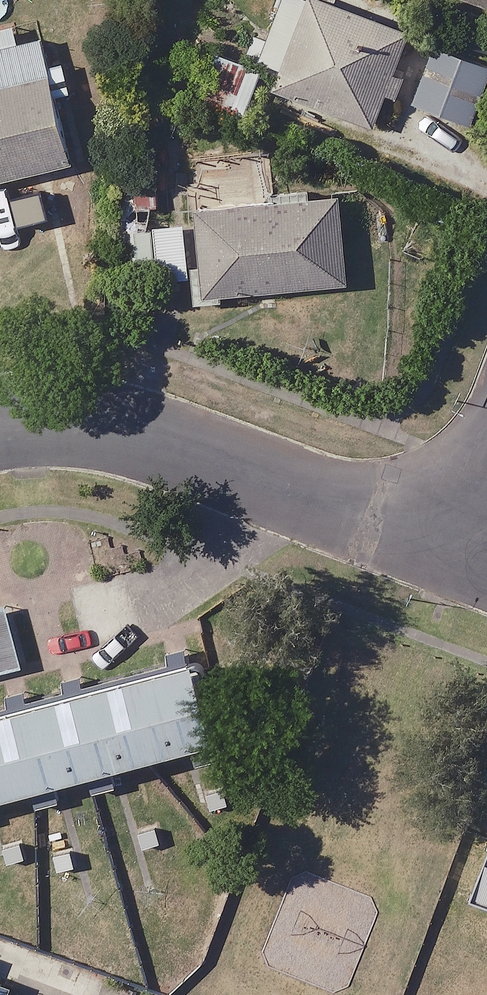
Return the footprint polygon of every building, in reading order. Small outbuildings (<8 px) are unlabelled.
[(329,0),(282,0),(261,57),(283,65),(275,88),(375,124),(409,29),(329,0)] [(42,37),(0,47),(0,178),(70,163),(42,37)] [(436,47),(416,101),(471,121),(486,78),(486,66),(436,47)] [(247,168),(194,172),(198,222),(121,228),(125,281),(194,275),(195,295),(346,283),(339,196),(250,203),(247,168)] [(10,602),(0,605),(0,670),(28,662),(10,602)] [(210,736),(189,656),(0,706),(0,791),(31,783),(37,806),(60,800),(54,777),(88,768),(94,791),(120,784),(114,761),(187,742),(193,765),(216,759),(210,736)] [(471,896),(486,902),(486,853),(471,896)] [(9,986),(0,982),(0,994),(6,994),(9,986)]
